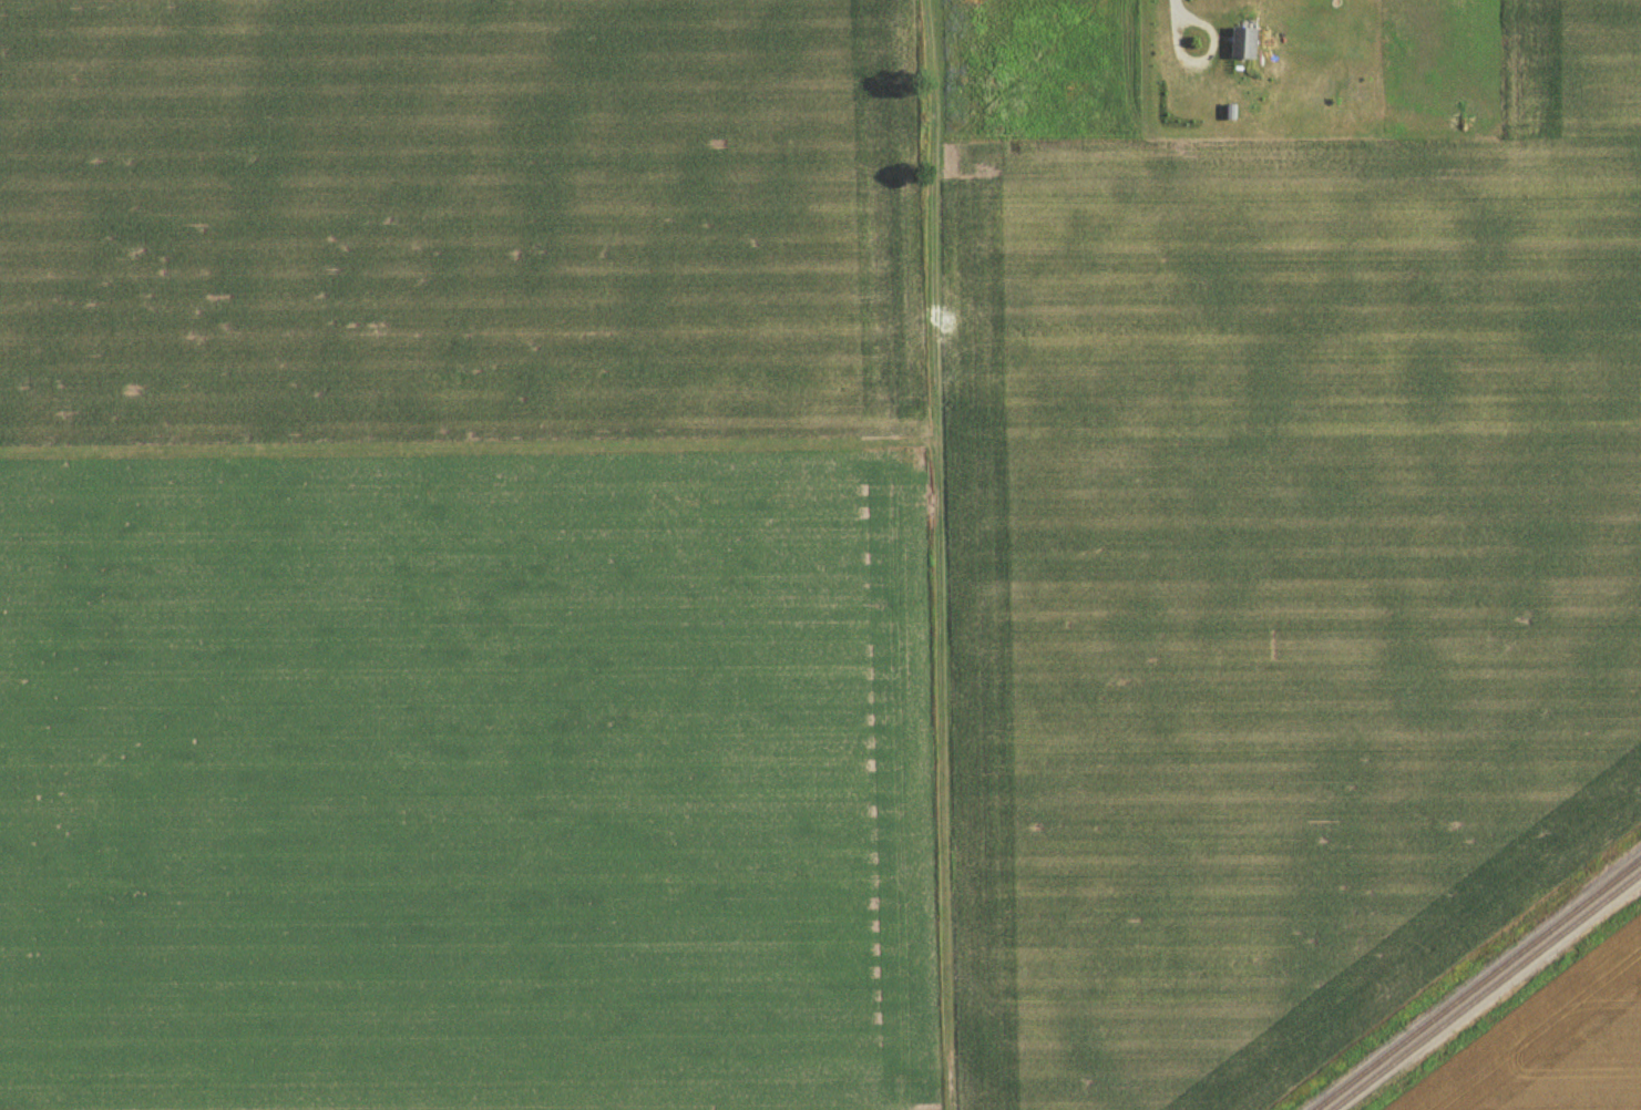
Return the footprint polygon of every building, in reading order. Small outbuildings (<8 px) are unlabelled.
[(1255,64),(1255,33),(1231,32),(1230,63),(1255,64)]
